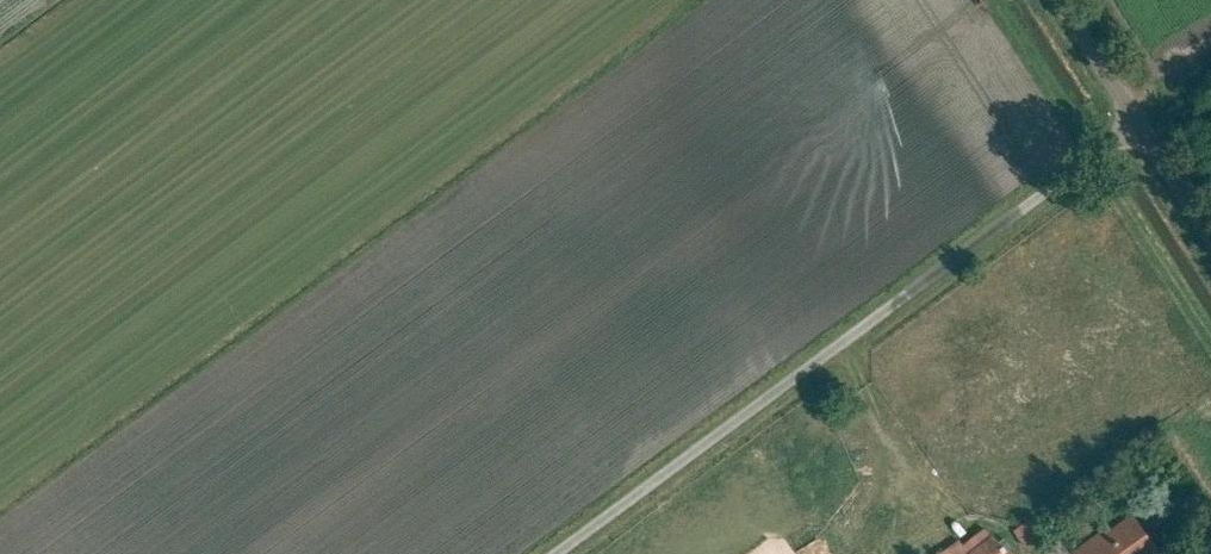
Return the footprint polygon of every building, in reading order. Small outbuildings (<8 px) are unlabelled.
[(1132,520),(1111,533),(1108,530),(1075,553),(1158,553),(1132,520)] [(1014,533),(1026,550),(1042,539),(1030,521),(1014,533)] [(994,537),(972,553),(962,539),(941,553),(1007,553),(994,537)]
